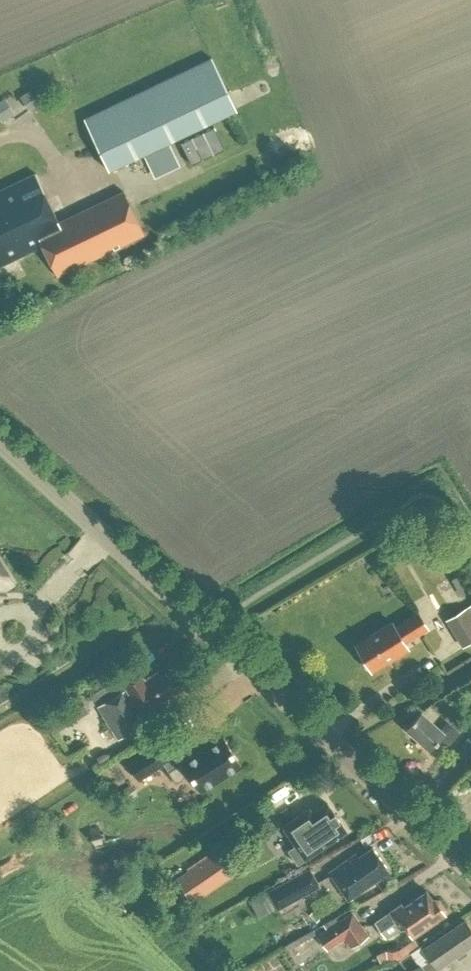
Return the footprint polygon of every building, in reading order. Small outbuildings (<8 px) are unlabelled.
[(84,118),(108,169),(236,108),(212,57),(84,118)] [(40,103),(31,90),(23,95),(32,108),(40,103)] [(3,100),(0,102),(0,113),(4,119),(12,113),(3,100)] [(43,246),(65,236),(36,173),(0,190),(0,266),(43,246)] [(117,238),(133,230),(123,208),(106,216),(117,238)] [(106,230),(52,253),(59,270),(113,247),(106,230)] [(11,580),(0,563),(0,587),(11,580)] [(462,647),(470,641),(470,604),(445,620),(462,647)] [(364,656),(362,660),(366,667),(370,666),(371,669),(396,654),(398,655),(403,652),(403,649),(407,647),(404,642),(428,627),(418,612),(395,627),(391,621),(369,635),(370,636),(356,644),(364,656)] [(139,671),(123,682),(126,687),(98,705),(118,738),(148,720),(142,710),(176,688),(175,686),(176,681),(172,674),(172,675),(167,673),(166,671),(161,675),(157,669),(143,677),(139,671)] [(406,728),(429,749),(439,739),(447,746),(459,732),(447,721),(440,729),(421,712),(406,728)] [(223,736),(168,771),(176,782),(189,773),(200,791),(241,765),(223,736)] [(452,754),(464,765),(470,757),(470,739),(468,736),(452,754)] [(167,737),(127,763),(138,779),(178,753),(167,737)] [(288,849),(298,863),(346,830),(327,802),(313,812),(309,807),(283,825),(295,844),(288,849)] [(80,828),(98,849),(114,836),(95,815),(80,828)] [(389,870),(372,847),(358,857),(356,853),(329,871),(348,899),(389,870)] [(201,892),(228,874),(214,854),(187,872),(201,892)] [(268,891),(276,905),(277,908),(319,885),(310,868),(268,891)] [(389,911),(375,920),(386,936),(400,926),(400,927),(404,924),(412,935),(444,913),(445,909),(445,908),(438,898),(438,899),(434,898),(432,899),(426,890),(404,905),(402,902),(389,910),(389,911)] [(316,936),(350,913),(342,902),(308,925),(316,936)] [(349,943),(365,932),(352,912),(319,935),(328,948),(344,937),(349,943)] [(407,970),(432,970),(436,968),(437,969),(470,945),(470,928),(465,919),(422,948),(430,959),(421,965),(421,964),(407,970)] [(292,943),(311,933),(307,925),(287,934),(292,943)] [(399,965),(423,953),(416,940),(392,951),(399,965)]
